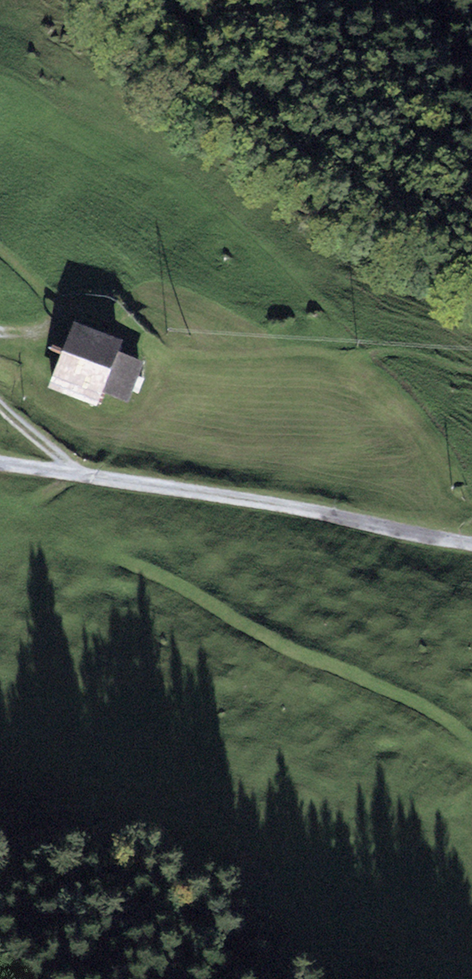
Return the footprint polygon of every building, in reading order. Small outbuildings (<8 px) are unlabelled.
[(122,338),(73,319),(45,388),(97,409),(103,393),(128,403),(144,363),(117,352),(122,338)]
